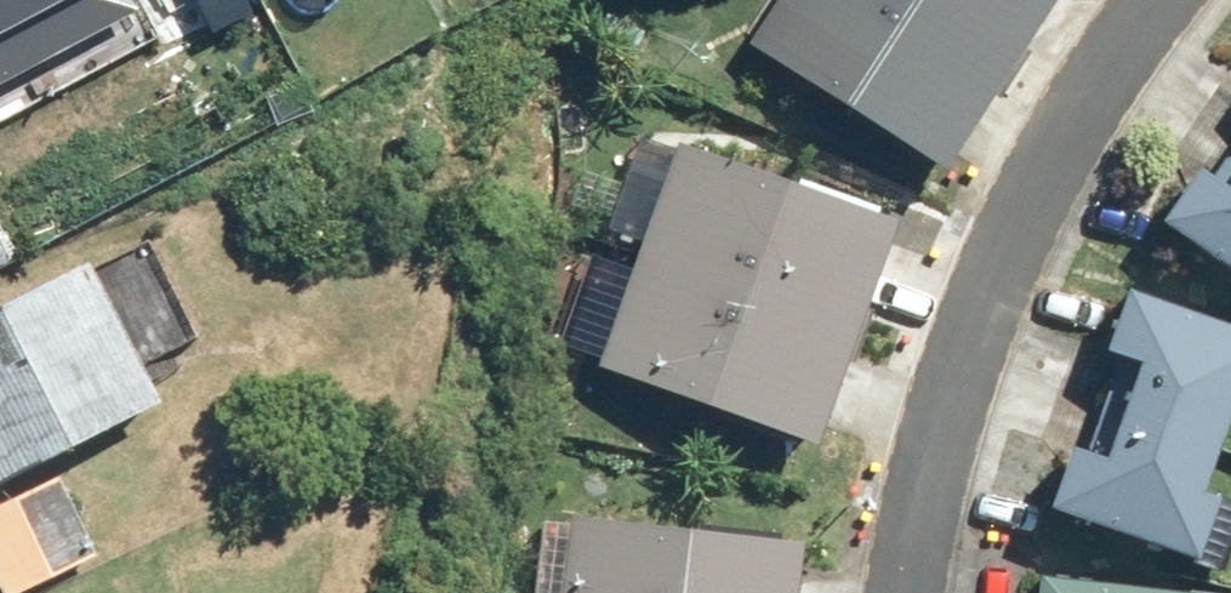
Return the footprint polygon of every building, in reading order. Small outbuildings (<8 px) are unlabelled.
[(122,0),(0,0),(0,65),(122,0)] [(751,33),(925,164),(1050,0),(777,0),(751,33)] [(1230,256),(1230,120),(1168,214),(1230,256)] [(876,208),(664,147),(604,355),(816,416),(876,208)] [(141,418),(80,276),(0,310),(0,478),(141,418)] [(1184,569),(1230,438),(1230,342),(1118,302),(1040,517),(1184,569)] [(93,560),(55,479),(0,505),(0,592),(22,592),(93,560)] [(555,522),(547,592),(787,592),(791,546),(555,522)]
